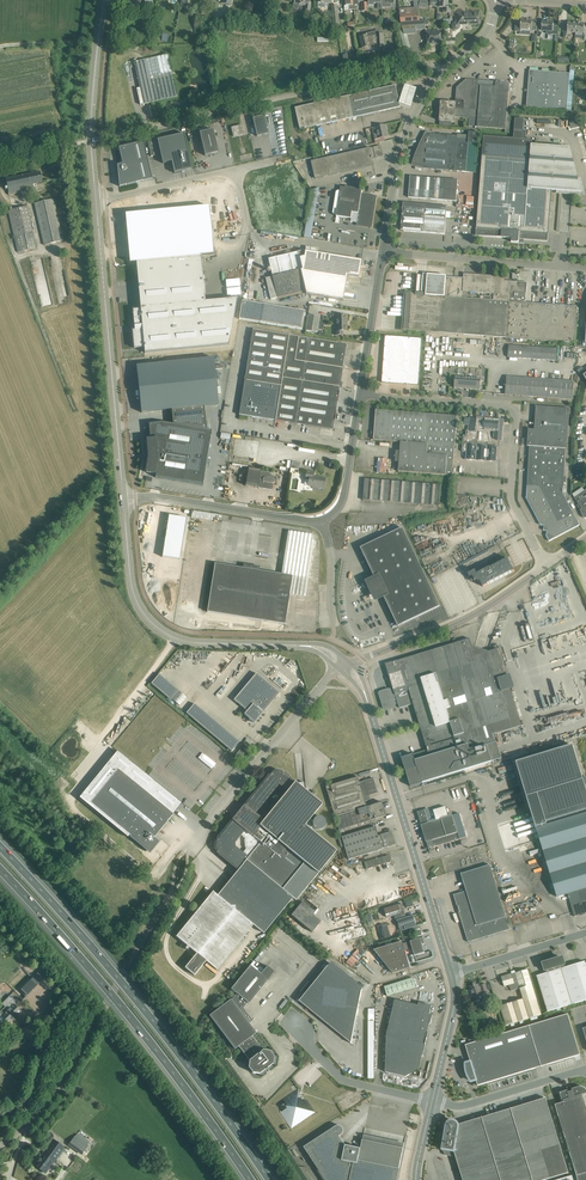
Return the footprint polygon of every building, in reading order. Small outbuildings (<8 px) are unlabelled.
[(145,1),(145,5),(142,5),(143,13),(151,12),(151,8),(152,0),(144,0),(145,1)] [(295,3),(294,4),(294,8),(295,10),(298,10),(300,8),(300,5),(306,6),(305,12),(311,12),(312,0),(308,0),(295,0),(295,3)] [(353,4),(353,0),(345,0),(345,6),(349,5),(350,10),(354,10),(353,4)] [(383,9),(390,9),(390,3),(394,3),(394,0),(382,0),(383,9)] [(435,11),(436,7),(439,7),(440,0),(431,0),(430,6),(429,6),(428,11),(435,11)] [(451,11),(452,5),(448,4),(449,0),(440,0),(439,7),(444,8),(443,12),(451,13),(451,11)] [(330,24),(333,23),(333,24),(340,23),(338,5),(331,6),(333,20),(330,21),(330,24)] [(400,8),(401,22),(419,21),(418,8),(400,8)] [(461,26),(461,25),(480,24),(479,12),(456,12),(456,21),(454,23),(453,23),(452,24),(452,26),(452,27),(453,28),(454,29),(454,30),(456,30),(457,30),(458,30),(459,29),(460,28),(461,26)] [(210,16),(196,15),(195,26),(208,28),(209,23),(210,18),(210,16)] [(516,21),(515,31),(520,32),(520,30),(531,30),(538,31),(538,26),(537,26),(537,21),(521,20),(521,22),(516,21)] [(425,21),(401,23),(404,34),(407,34),(417,33),(416,30),(426,29),(425,23),(425,21)] [(554,22),(539,21),(539,31),(546,31),(547,33),(547,34),(548,35),(549,35),(550,35),(552,35),(555,35),(555,41),(557,41),(558,27),(553,26),(554,22)] [(576,33),(576,23),(568,23),(568,27),(565,27),(565,32),(563,37),(567,38),(569,32),(576,33)] [(584,28),(585,24),(576,23),(576,33),(583,33),(584,39),(585,39),(585,28),(584,28)] [(442,44),(441,36),(440,30),(426,31),(427,45),(442,44)] [(344,32),(345,42),(353,41),(352,31),(344,32)] [(367,34),(360,36),(362,48),(363,48),(364,53),(366,52),(368,58),(381,55),(381,53),(383,53),(385,53),(385,47),(384,33),(378,34),(377,31),(367,33),(367,34)] [(168,55),(134,62),(143,104),(177,96),(168,55)] [(570,74),(535,71),(529,70),(526,107),(567,110),(570,74)] [(508,109),(510,83),(471,80),(471,83),(465,82),(458,88),(457,102),(456,117),(466,118),(466,126),(506,129),(505,132),(510,133),(512,110),(508,109)] [(405,82),(400,101),(412,104),(417,86),(405,82)] [(400,107),(395,85),(295,108),(300,130),(400,107)] [(456,117),(457,102),(441,101),(439,121),(440,121),(440,126),(451,127),(452,122),(455,122),(455,117),(456,117)] [(264,116),(253,118),(257,136),(269,134),(264,116)] [(484,136),(476,235),(511,238),(511,242),(519,243),(519,239),(547,241),(548,229),(545,228),(546,222),(549,223),(551,190),(582,193),(570,148),(532,145),(532,139),(522,139),(524,119),(515,118),(513,138),(484,136)] [(231,127),(233,136),(244,134),(242,125),(231,127)] [(378,139),(382,138),(388,137),(385,125),(376,127),(378,139)] [(213,129),(200,133),(205,156),(219,152),(213,129)] [(457,136),(426,133),(426,141),(423,140),(418,150),(415,158),(413,164),(416,165),(416,166),(424,169),(476,172),(479,132),(469,132),(469,135),(457,134),(457,136)] [(163,163),(172,161),(174,173),(192,169),(184,133),(157,140),(163,163)] [(143,141),(119,147),(122,164),(117,165),(119,187),(152,179),(143,141)] [(316,178),(368,166),(374,165),(373,158),(383,156),(381,145),(312,161),(313,165),(315,176),(316,178)] [(6,179),(9,195),(34,190),(32,184),(42,182),(40,172),(6,179)] [(458,180),(410,176),(409,197),(456,201),(458,180)] [(345,188),(341,187),(336,216),(351,218),(352,212),(358,213),(356,224),(371,227),(375,197),(361,195),(362,189),(345,186),(345,188)] [(310,238),(317,189),(310,188),(303,237),(310,238)] [(63,241),(55,205),(53,199),(35,203),(36,209),(44,245),(63,241)] [(404,202),(402,230),(444,233),(447,206),(404,202)] [(37,248),(28,212),(27,206),(8,211),(18,252),(37,248)] [(204,206),(124,214),(128,263),(136,262),(140,306),(132,307),(134,326),(132,326),(134,348),(144,347),(145,353),(229,345),(237,298),(205,301),(201,256),(209,256),(204,206)] [(361,260),(355,260),(317,253),(318,248),(305,246),(305,251),(303,251),(268,259),(273,277),(265,279),(270,299),(305,291),(306,294),(343,300),(347,275),(359,277),(361,260)] [(446,276),(427,274),(426,295),(411,294),(409,330),(575,343),(577,307),(526,303),(527,283),(504,281),(504,277),(464,274),(463,278),(446,277),(446,276)] [(225,296),(240,295),(239,278),(224,279),(225,296)] [(242,301),(239,319),(260,323),(302,330),(305,311),(263,304),(242,301)] [(308,315),(306,331),(318,332),(320,317),(308,315)] [(334,335),(336,335),(342,335),(342,330),(347,330),(346,315),(336,315),(336,330),(334,331),(334,335)] [(347,344),(253,329),(239,415),(333,430),(347,344)] [(422,339),(385,336),(382,382),(419,385),(422,339)] [(556,360),(557,348),(509,345),(508,357),(556,360)] [(213,357),(136,365),(140,405),(141,412),(141,413),(172,409),(204,406),(218,405),(218,398),(213,357)] [(573,399),(573,393),(574,381),(506,376),(505,394),(573,399)] [(480,389),(481,383),(481,379),(455,377),(454,388),(480,389)] [(148,458),(146,472),(156,474),(156,475),(155,477),(203,485),(211,430),(206,429),(205,414),(204,406),(172,409),(172,417),(173,424),(161,422),(149,424),(150,438),(151,438),(151,439),(147,440),(149,454),(149,458),(148,458)] [(570,409),(536,406),(534,429),(528,429),(527,446),(529,446),(529,450),(565,453),(565,449),(567,449),(570,409)] [(452,475),(457,421),(457,415),(457,416),(376,409),(374,431),(371,431),(371,433),(373,434),(374,434),(374,440),(401,442),(398,471),(452,475)] [(463,436),(462,451),(464,452),(466,452),(466,459),(497,462),(498,447),(491,446),(491,444),(491,442),(491,441),(490,438),(490,437),(490,436),(489,435),(489,433),(489,431),(489,430),(494,431),(493,437),(498,440),(502,441),(503,427),(504,427),(505,420),(503,419),(499,418),(499,419),(486,418),(486,417),(477,417),(477,418),(470,418),(468,431),(466,430),(466,436),(463,436)] [(249,461),(251,449),(233,447),(232,460),(249,461)] [(565,453),(529,450),(527,486),(563,488),(565,453)] [(291,468),(299,470),(300,462),(292,461),(291,468)] [(261,470),(248,468),(246,486),(258,488),(271,490),(272,483),(273,483),(274,482),(275,481),(274,480),(274,479),(273,479),(273,476),(270,475),(270,473),(260,471),(261,470)] [(312,489),(313,489),(313,488),(323,489),(323,490),(325,478),(313,476),(314,471),(313,471),(307,470),(305,478),(309,479),(308,485),(313,486),(312,489)] [(441,484),(365,479),(363,500),(439,506),(441,484)] [(563,492),(563,488),(527,486),(526,498),(541,525),(544,526),(543,530),(544,530),(547,531),(546,535),(549,541),(580,525),(563,492)] [(574,497),(582,509),(580,509),(583,517),(584,518),(585,518),(585,489),(574,497)] [(168,522),(162,557),(180,559),(187,518),(176,516),(176,517),(169,516),(168,522)] [(440,606),(403,528),(361,548),(376,579),(370,581),(378,597),(383,595),(398,626),(440,606)] [(215,564),(207,612),(285,624),(292,576),(304,578),(311,534),(289,530),(282,574),(279,574),(215,564)] [(480,580),(483,587),(514,571),(508,558),(473,576),(475,580),(477,579),(478,581),(480,580)] [(402,757),(411,786),(493,761),(488,743),(497,741),(495,734),(522,726),(511,690),(511,688),(515,687),(511,674),(507,675),(498,648),(489,651),(472,646),(469,638),(386,664),(393,690),(391,690),(389,689),(380,692),(379,693),(384,709),(386,710),(395,707),(395,705),(396,705),(395,703),(398,702),(399,708),(413,704),(427,749),(402,757)] [(280,693),(275,689),(256,673),(234,700),(247,711),(244,714),(245,715),(249,718),(249,719),(250,721),(251,720),(254,723),(280,693)] [(159,674),(151,683),(171,699),(179,690),(159,674)] [(240,741),(235,738),(194,703),(186,713),(232,751),(240,741)] [(516,762),(536,828),(546,861),(549,870),(557,897),(568,894),(573,911),(573,912),(575,916),(585,913),(585,813),(547,824),(546,822),(585,810),(585,789),(573,745),(516,762)] [(245,753),(240,749),(235,756),(239,759),(245,753)] [(118,751),(79,798),(128,837),(130,835),(129,837),(150,853),(159,842),(154,837),(182,803),(118,751)] [(205,755),(200,760),(212,769),(216,764),(205,755)] [(279,771),(278,771),(277,771),(276,772),(275,772),(274,773),(273,773),(272,772),(261,786),(247,804),(240,811),(239,810),(236,813),(238,814),(232,822),(218,839),(216,841),(217,842),(216,844),(216,845),(216,847),(217,849),(218,850),(217,851),(219,853),(239,869),(218,895),(213,891),(176,936),(187,945),(185,948),(188,950),(190,947),(197,953),(185,967),(195,975),(206,961),(217,969),(253,924),(264,933),(293,898),(296,900),(337,851),(310,830),(313,826),(315,828),(318,830),(321,829),(323,828),(325,826),(326,823),(325,820),(323,818),(320,816),(318,816),(315,818),(313,819),(313,821),(310,819),(322,804),(282,771),(281,773),(281,772),(280,772),(279,772),(279,771)] [(364,783),(360,784),(357,777),(325,787),(334,814),(366,804),(365,801),(368,800),(366,796),(378,793),(377,792),(376,793),(372,779),(373,778),(364,781),(364,783)] [(380,802),(382,802),(381,802),(371,805),(367,807),(366,804),(334,814),(339,830),(386,815),(384,816),(383,810),(385,810),(384,807),(382,808),(380,802)] [(425,809),(417,811),(426,842),(427,842),(429,848),(467,837),(463,826),(469,824),(469,822),(463,824),(459,813),(452,815),(448,816),(445,807),(434,810),(437,820),(429,822),(425,809)] [(348,860),(381,849),(382,849),(382,848),(384,847),(384,848),(395,845),(390,831),(380,834),(380,835),(378,836),(375,826),(338,838),(340,847),(344,846),(348,860)] [(364,862),(366,869),(391,862),(389,855),(364,862)] [(212,865),(206,871),(219,882),(222,878),(224,879),(226,876),(212,865)] [(510,929),(508,923),(490,865),(467,872),(461,874),(467,891),(454,895),(455,895),(459,907),(458,908),(459,910),(460,910),(467,934),(466,935),(468,942),(478,939),(478,938),(489,935),(488,934),(490,934),(490,935),(493,934),(493,933),(494,932),(494,933),(504,930),(504,931),(510,929)] [(312,915),(315,912),(302,901),(291,915),(312,932),(321,922),(312,915)] [(399,919),(406,917),(402,903),(384,909),(387,917),(398,914),(399,919)] [(411,927),(412,931),(420,928),(419,924),(416,925),(415,922),(416,922),(413,915),(406,917),(399,919),(397,920),(400,930),(411,927)] [(386,923),(377,925),(381,939),(385,938),(386,940),(389,939),(388,937),(390,937),(386,923)] [(415,955),(425,952),(422,944),(425,944),(423,937),(403,943),(405,951),(412,948),(415,955)] [(394,940),(378,945),(379,949),(395,944),(394,940)] [(402,942),(374,950),(392,973),(410,968),(405,951),(403,943),(402,942)] [(537,976),(539,981),(548,1011),(556,1009),(560,1008),(563,1007),(564,1009),(567,1008),(566,1006),(572,1004),(585,1000),(585,963),(585,961),(565,967),(564,965),(565,965),(563,957),(543,963),(545,971),(546,970),(547,973),(537,976)] [(231,999),(210,1015),(235,1049),(238,1046),(249,1060),(248,1067),(253,1073),(260,1074),(273,1063),(274,1056),(270,1051),(263,1050),(252,1036),(256,1033),(249,1023),(253,1021),(243,1008),(248,1002),(249,1003),(275,972),(268,966),(261,974),(250,965),(231,989),(237,993),(231,1000),(231,999)] [(351,1043),(352,1037),(361,992),(328,965),(300,1001),(351,1043)] [(527,969),(501,977),(504,986),(509,985),(511,991),(520,988),(524,999),(500,1006),(506,1025),(541,1014),(527,969)] [(44,978),(38,972),(21,990),(27,996),(44,978)] [(385,987),(387,996),(416,987),(413,978),(385,987)] [(488,992),(487,989),(486,983),(479,985),(478,984),(470,986),(475,1002),(483,999),(481,994),(488,992)] [(2,1003),(5,1007),(0,1012),(0,1015),(9,1023),(21,1011),(15,1005),(17,1002),(10,995),(2,1003)] [(432,1005),(426,1004),(425,1006),(395,999),(387,1035),(385,1072),(406,1077),(410,1074),(414,1054),(423,1056),(428,1032),(430,1023),(432,1015),(429,1014),(432,1005)] [(367,1008),(366,1078),(373,1078),(374,1008),(367,1008)] [(580,1054),(568,1014),(466,1045),(471,1062),(466,1063),(466,1065),(466,1068),(467,1071),(468,1074),(469,1077),(470,1080),(471,1081),(476,1080),(478,1085),(580,1054)] [(560,1092),(562,1101),(564,1100),(564,1102),(555,1104),(578,1179),(585,1179),(585,1106),(583,1096),(582,1096),(582,1095),(585,1093),(585,1089),(584,1088),(583,1087),(582,1087),(581,1087),(579,1087),(578,1087),(572,1089),(568,1090),(560,1092)] [(291,1128),(310,1115),(315,1112),(307,1100),(297,1098),(299,1088),(275,1104),(291,1128)] [(445,1155),(456,1157),(463,1179),(544,1179),(569,1173),(546,1098),(458,1124),(457,1123),(457,1122),(456,1121),(454,1121),(453,1121),(451,1121),(450,1121),(449,1122),(448,1123),(447,1125),(442,1152),(443,1152),(443,1151),(444,1151),(445,1155)] [(404,1148),(363,1139),(361,1148),(346,1145),(340,1136),(341,1135),(343,1133),(344,1130),(343,1128),(342,1126),(339,1125),(337,1125),(336,1126),(304,1147),(326,1179),(397,1179),(404,1148)] [(80,1154),(90,1142),(77,1132),(67,1144),(80,1154)] [(45,1156),(38,1167),(46,1173),(54,1161),(55,1161),(65,1148),(53,1139),(42,1154),(45,1156)]
